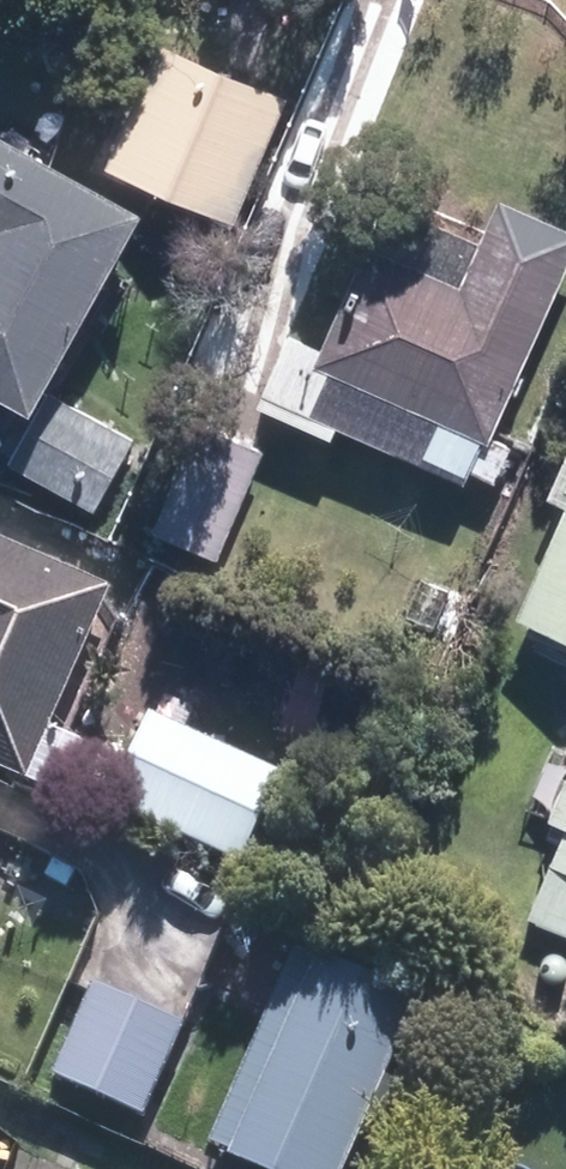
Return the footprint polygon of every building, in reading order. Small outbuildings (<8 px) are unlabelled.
[(300,101),(174,45),(116,172),(242,229),(300,101)] [(145,214),(0,135),(0,392),(36,411),(145,214)] [(565,296),(565,213),(517,191),(477,282),(385,241),(334,355),(506,430),(565,296)] [(149,433),(78,395),(42,462),(112,500),(149,433)] [(227,556),(276,445),(206,414),(157,525),(227,556)] [(531,607),(565,622),(565,526),(531,607)] [(126,587),(0,531),(0,751),(44,770),(126,587)] [(293,768),(164,710),(124,800),(253,858),(293,768)] [(560,738),(539,789),(556,796),(549,812),(565,819),(565,741),(560,738)] [(15,824),(0,817),(0,857),(15,824)] [(536,913),(565,926),(565,841),(536,913)] [(317,937),(225,1137),(295,1168),(353,1168),(435,991),(317,937)] [(192,1020),(106,976),(59,1071),(145,1114),(192,1020)] [(8,1098),(0,1094),(0,1117),(8,1098)]
